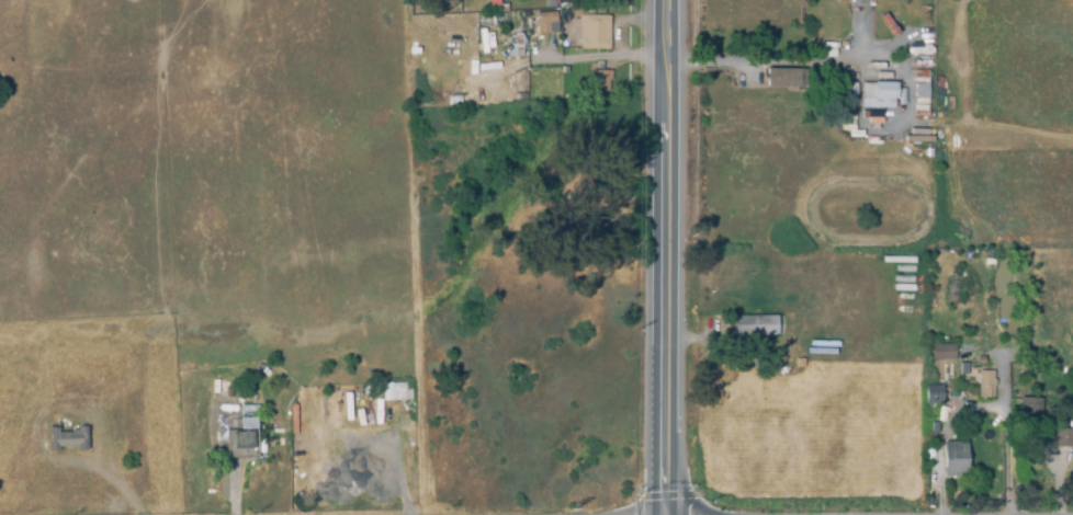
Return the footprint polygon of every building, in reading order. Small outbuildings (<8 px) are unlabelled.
[(580,50),(579,16),(584,16),(584,10),(594,10),(594,16),(609,16),(610,49),(580,50)] [(535,37),(534,14),(556,12),(557,23),(550,24),(551,35),(535,37)] [(494,26),(477,26),(477,15),(495,15),(494,26)] [(797,92),(787,92),(787,88),(767,88),(767,69),(804,70),(804,88),(797,88),(797,92)] [(594,93),(592,71),(611,70),(612,81),(609,82),(609,91),(594,93)] [(928,83),(915,83),(915,71),(928,71),(928,83)] [(894,108),(861,108),(861,82),(897,83),(897,100),(894,100),(894,108)] [(840,114),(838,84),(850,83),(851,113),(840,114)] [(914,104),(914,84),(927,84),(927,103),(914,104)] [(914,117),(914,105),(926,105),(927,116),(914,117)] [(736,344),(735,318),(756,318),(757,343),(736,344)] [(984,331),(973,331),(973,320),(984,320),(984,331)] [(931,360),(931,345),(957,344),(957,351),(960,351),(961,359),(931,360)] [(775,368),(767,368),(767,374),(761,374),(761,358),(773,357),(775,368)] [(979,398),(979,380),(993,380),(993,398),(979,398)] [(383,402),(382,384),(405,382),(406,400),(383,402)] [(942,404),(926,404),(926,386),(942,386),(942,404)] [(1041,442),(1018,439),(1020,399),(1043,400),(1041,442)] [(219,471),(218,421),(257,420),(257,458),(236,459),(236,470),(219,471)] [(77,453),(76,448),(59,449),(59,451),(49,453),(47,428),(58,428),(58,434),(71,433),(71,432),(77,431),(77,428),(87,427),(88,451),(77,453)] [(1055,428),(1072,429),(1072,447),(1055,446),(1055,428)] [(945,477),(944,443),(967,443),(967,477),(945,477)]
